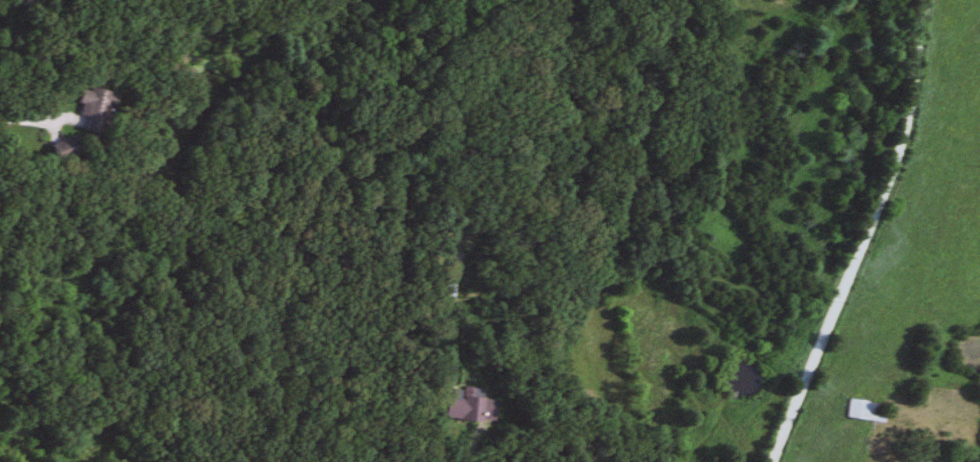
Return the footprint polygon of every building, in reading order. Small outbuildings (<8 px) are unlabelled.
[(108,94),(80,87),(73,115),(83,117),(79,131),(97,135),(108,94)] [(46,146),(52,162),(77,152),(71,136),(46,146)] [(451,297),(451,273),(434,273),(434,297),(451,297)] [(444,389),(439,417),(489,426),(494,400),(483,398),(484,390),(461,386),(460,392),(444,389)] [(879,421),(879,402),(845,402),(845,421),(879,421)]
